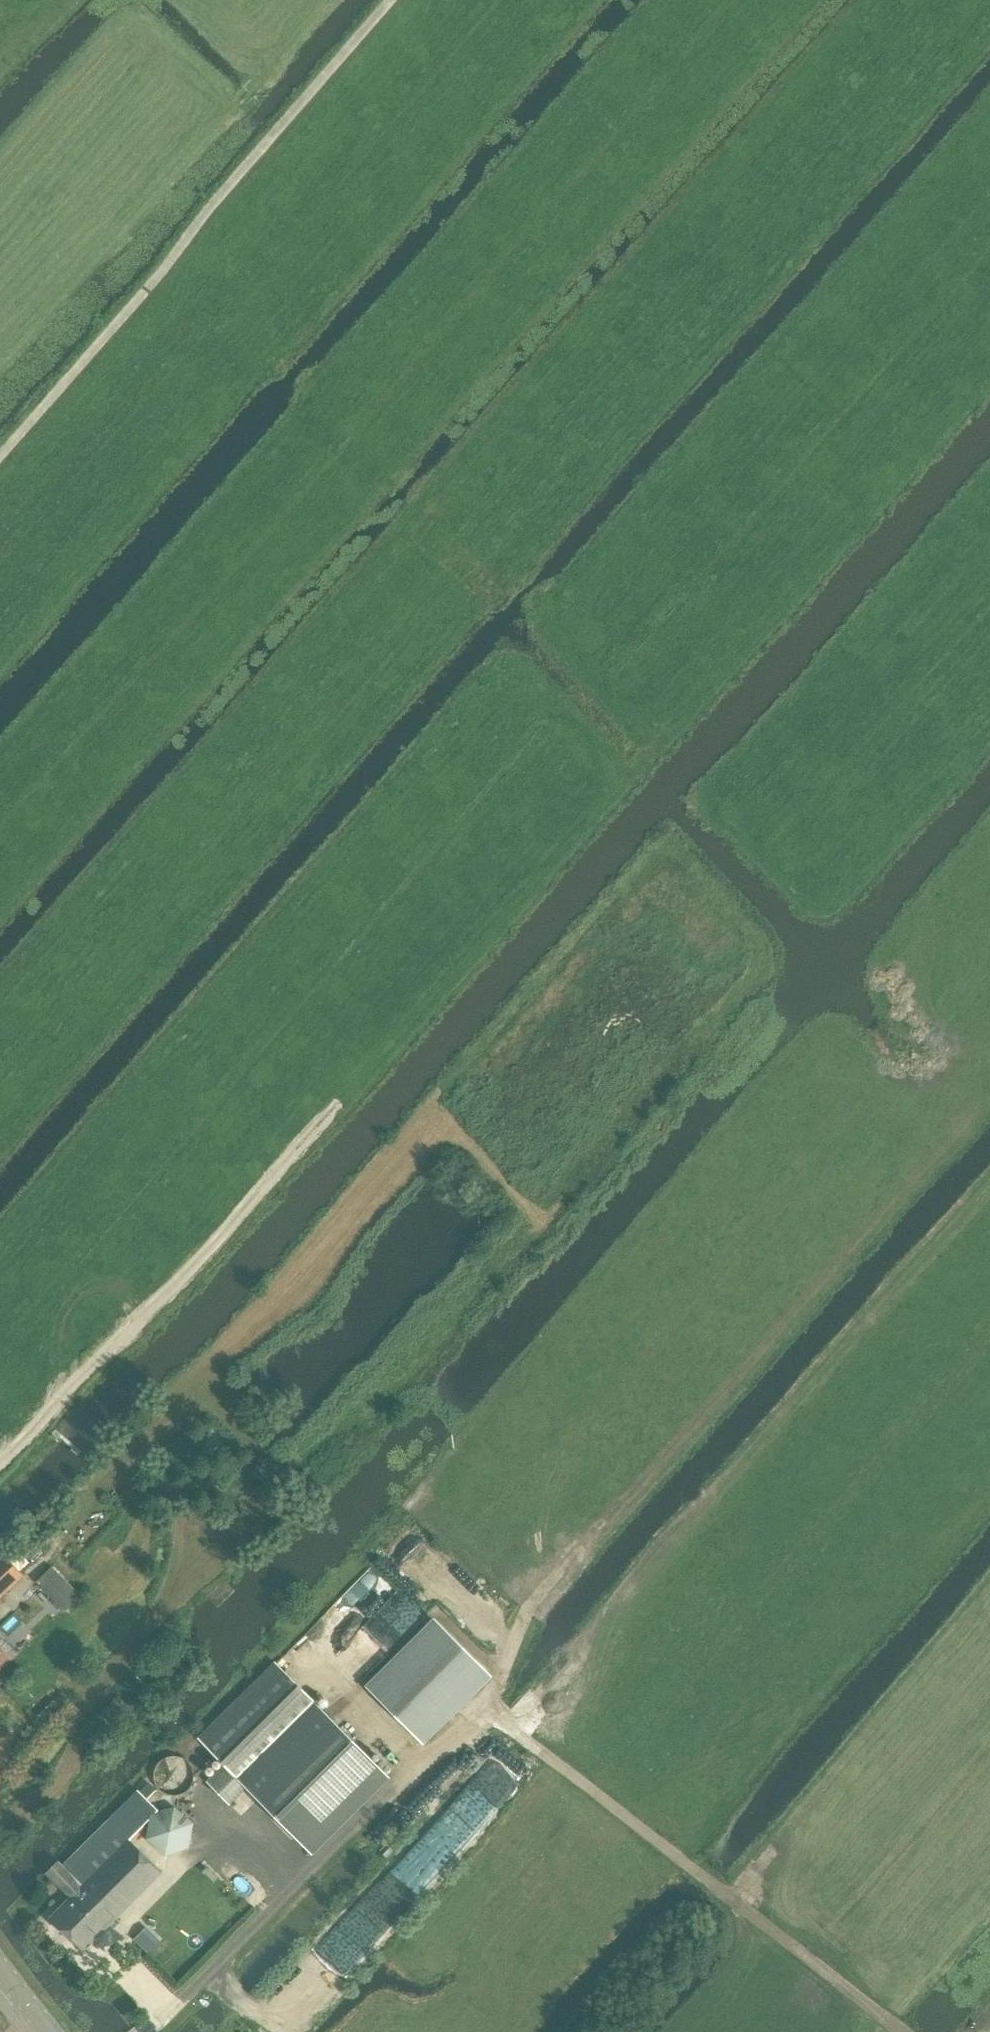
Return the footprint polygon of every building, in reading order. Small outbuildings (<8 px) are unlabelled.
[(24,1576),(4,1555),(0,1559),(0,1598),(24,1576)] [(66,1612),(81,1596),(51,1567),(36,1582),(66,1612)] [(433,1714),(480,1667),(436,1622),(369,1689),(404,1724),(405,1724),(424,1705),(432,1714),(433,1714)] [(19,1653),(0,1632),(0,1671),(19,1653)] [(247,1788),(310,1851),(386,1775),(276,1664),(199,1740),(224,1765),(207,1782),(229,1805),(247,1788)] [(196,1779),(196,1773),(195,1767),(192,1762),(187,1758),(181,1755),(175,1754),(169,1755),(164,1758),(159,1762),(156,1768),(155,1774),(155,1780),(158,1785),(162,1790),(167,1794),(173,1795),(179,1795),(185,1793),(190,1790),(194,1785),(196,1779)] [(129,1840),(158,1811),(138,1790),(63,1866),(58,1861),(46,1873),(71,1897),(50,1918),(83,1951),(162,1872),(129,1840)] [(189,1849),(194,1824),(175,1807),(158,1812),(150,1820),(146,1839),(165,1857),(189,1849)]
